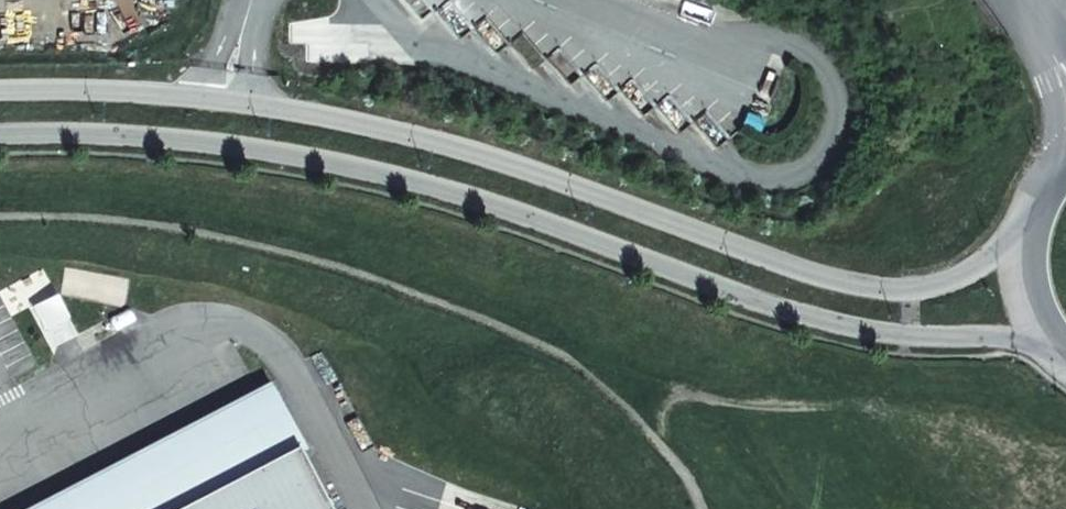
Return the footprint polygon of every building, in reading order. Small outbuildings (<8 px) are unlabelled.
[(291,446),(260,388),(27,508),(169,508),(291,446)] [(291,446),(169,508),(325,508),(291,446)]
